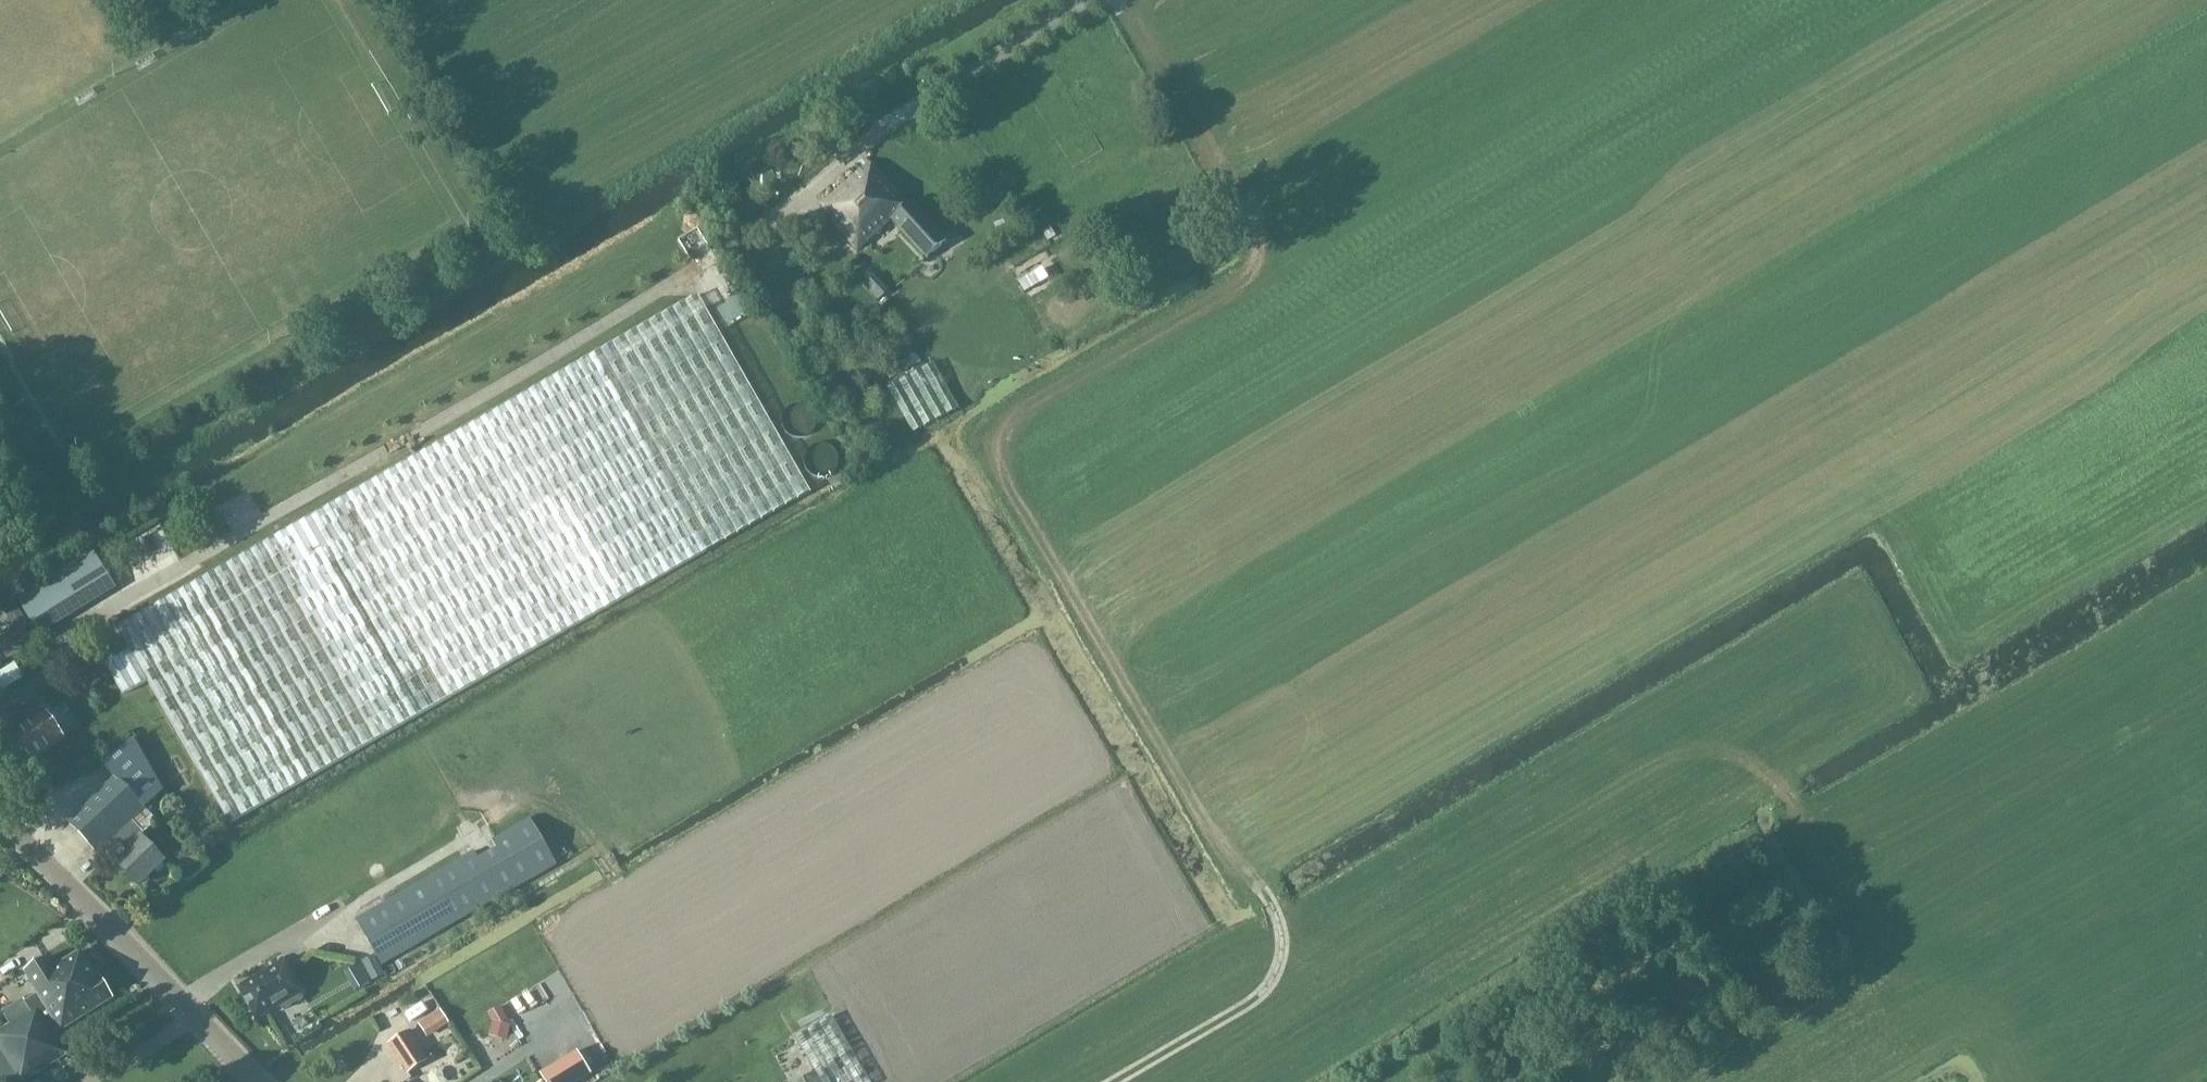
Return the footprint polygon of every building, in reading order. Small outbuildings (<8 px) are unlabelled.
[(869,162),(852,174),(820,204),(832,221),(831,221),(858,250),(892,219),(928,258),(948,239),(944,233),(941,235),(911,201),(906,205),(871,165),(869,162)] [(130,650),(107,663),(106,663),(124,695),(147,681),(229,824),(641,589),(808,496),(699,298),(530,392),(118,627),(130,650)] [(912,433),(958,408),(932,363),(887,388),(912,433)] [(275,464),(222,495),(223,496),(225,495),(227,500),(239,521),(237,522),(238,524),(260,511),(292,493),(275,464)] [(16,597),(39,635),(116,588),(93,550),(16,597)] [(0,744),(18,770),(65,738),(46,711),(45,712),(36,699),(8,718),(17,731),(0,743),(0,744)] [(164,790),(134,739),(101,764),(113,777),(67,821),(97,854),(114,839),(128,853),(116,864),(138,888),(166,860),(141,834),(157,820),(145,808),(164,790)] [(355,919),(381,965),(382,966),(557,865),(530,817),(491,839),(493,844),(477,854),(474,849),(355,919)] [(347,987),(373,975),(362,951),(337,963),(347,987)] [(31,1014),(93,974),(79,953),(52,970),(45,959),(23,973),(38,996),(25,1004),(31,1014)] [(304,993),(301,987),(285,960),(280,963),(277,959),(270,963),(272,966),(236,987),(256,1021),(260,1019),(259,1019),(260,1019),(280,1007),(282,1011),(303,999),(301,995),(304,993)] [(31,1014),(0,1033),(0,1081),(24,1081),(66,1056),(49,1030),(56,1025),(60,1032),(112,999),(98,977),(96,979),(93,974),(31,1014)] [(400,1020),(419,1009),(413,998),(394,1009),(400,1020)] [(486,1003),(475,1008),(486,1033),(497,1028),(486,1003)] [(419,1024),(428,1038),(449,1023),(440,1010),(419,1024)] [(796,1081),(870,1081),(832,1017),(795,1038),(814,1072),(796,1081)] [(407,1074),(427,1061),(408,1032),(388,1045),(407,1074)] [(539,1076),(543,1081),(582,1081),(592,1076),(578,1052),(539,1076)]
